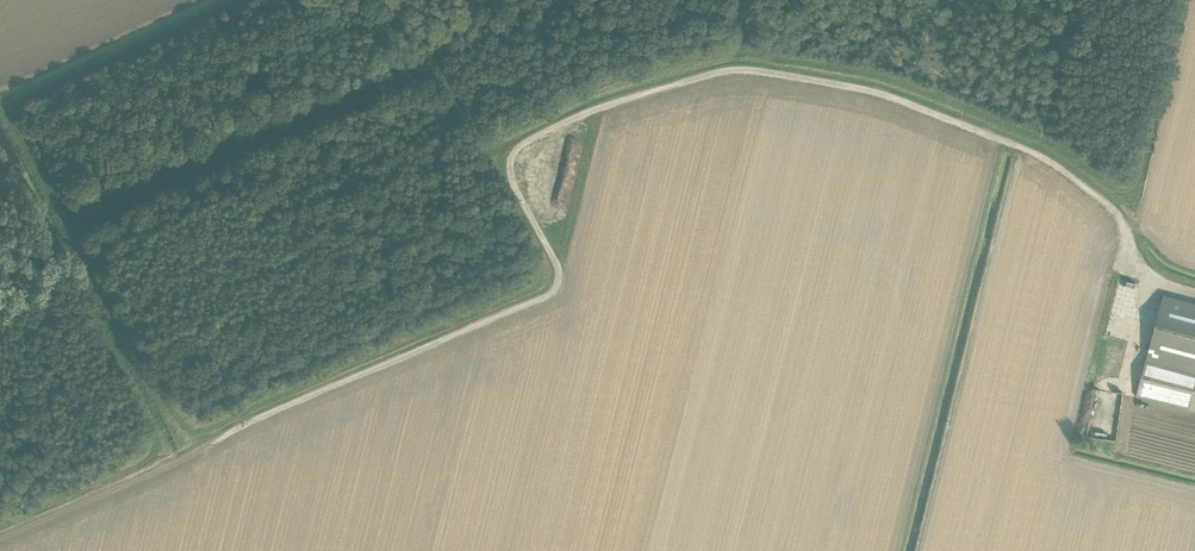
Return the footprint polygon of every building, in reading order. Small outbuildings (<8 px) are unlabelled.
[(1163,295),(1136,398),(1194,412),(1194,304),(1163,295)]
